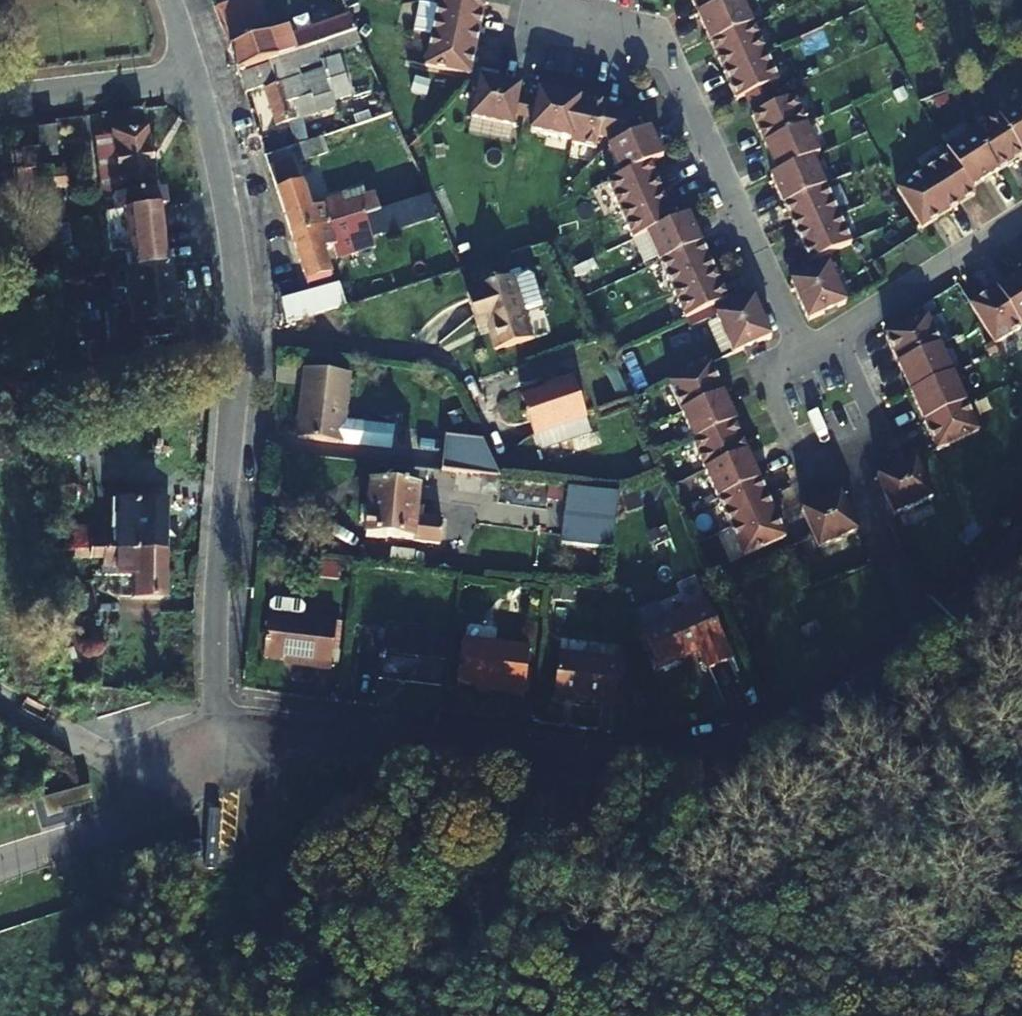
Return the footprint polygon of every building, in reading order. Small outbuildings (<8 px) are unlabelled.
[(223,39),(263,24),(253,0),(242,0),(212,10),(223,39)] [(425,68),(470,77),(486,0),(439,0),(425,68)] [(736,102),(743,98),(768,87),(778,83),(741,0),(690,0),(736,102)] [(355,35),(349,21),(272,46),(268,38),(228,51),(238,75),(266,66),(323,45),(355,35)] [(239,78),(244,94),(259,90),(273,130),(333,110),(329,98),(339,94),(323,45),(266,66),(267,69),(239,78)] [(521,88),(479,79),(478,85),(471,121),(512,129),(515,118),(519,97),(521,88)] [(768,87),(743,98),(752,117),(777,106),(768,87)] [(605,105),(539,92),(537,101),(532,122),(530,133),(572,141),(571,145),(596,150),(598,139),(613,141),(614,145),(607,149),(620,178),(607,184),(633,242),(646,235),(685,321),(727,301),(689,216),(675,223),(649,165),(663,159),(650,130),(641,134),(633,115),(604,109),(605,105)] [(537,101),(519,97),(515,118),(532,122),(537,101)] [(770,178),(809,264),(851,245),(812,159),(819,155),(794,98),(777,106),(752,117),(751,118),(777,175),(770,178)] [(897,191),(921,230),(974,197),(971,190),(1021,158),(1021,103),(946,151),(950,158),(897,191)] [(141,109),(106,113),(109,138),(95,140),(101,199),(107,198),(107,199),(151,192),(141,109)] [(52,119),(36,122),(38,148),(40,159),(57,157),(52,119)] [(321,139),(294,147),(300,165),(327,156),(321,139)] [(40,159),(38,148),(22,150),(25,171),(41,170),(40,159)] [(292,241),(377,214),(372,200),(359,204),(358,200),(309,215),(291,162),(267,170),(289,242),(292,241)] [(151,192),(107,199),(109,213),(117,212),(122,252),(124,272),(159,267),(152,209),(160,208),(157,191),(151,192)] [(289,242),(303,288),(329,281),(321,255),(332,252),(335,261),(358,254),(355,244),(430,220),(423,200),(377,214),(292,241),(289,242)] [(109,213),(101,214),(107,253),(122,252),(117,212),(109,213)] [(109,282),(110,298),(111,301),(122,301),(124,314),(113,315),(115,332),(125,331),(129,361),(160,357),(160,345),(171,344),(169,326),(172,325),(165,266),(159,267),(124,272),(118,273),(119,280),(109,282)] [(829,266),(790,283),(808,322),(846,305),(829,266)] [(970,307),(995,346),(1021,328),(1021,273),(970,307)] [(528,342),(508,280),(473,292),(474,294),(464,297),(474,325),(483,322),(493,353),(528,342)] [(287,327),(290,326),(343,310),(335,288),(280,306),(287,327)] [(105,298),(86,299),(88,318),(107,316),(105,298)] [(754,300),(715,317),(732,356),(771,339),(754,300)] [(885,337),(936,452),(979,433),(927,318),(885,337)] [(124,358),(123,342),(101,345),(102,361),(124,358)] [(710,366),(668,385),(694,442),(692,443),(743,557),(785,539),(734,424),(736,423),(710,366)] [(304,372),(295,442),(390,453),(392,433),(343,426),(349,377),(304,372)] [(518,403),(532,440),(582,423),(567,381),(550,386),(552,391),(518,403)] [(582,423),(532,440),(536,453),(586,436),(582,423)] [(445,438),(441,471),(487,476),(491,443),(445,438)] [(915,461),(876,478),(894,517),(932,500),(915,461)] [(416,491),(369,487),(364,540),(438,546),(440,525),(414,522),(416,491)] [(610,515),(617,517),(619,501),(617,500),(584,495),(578,542),(607,546),(610,515)] [(840,495),(801,512),(818,551),(857,534),(840,495)] [(74,550),(159,551),(160,539),(172,539),(172,521),(161,521),(161,503),(114,501),(113,532),(99,532),(98,542),(85,542),(86,527),(67,527),(67,536),(45,536),(48,550),(51,550),(74,550)] [(159,551),(74,550),(74,562),(99,562),(99,576),(130,578),(130,598),(157,599),(159,551)] [(54,585),(60,616),(77,612),(85,611),(88,610),(85,594),(81,595),(77,580),(54,585)] [(703,604),(642,633),(658,668),(699,650),(707,668),(728,658),(703,604)] [(335,625),(268,617),(262,658),(313,664),(313,668),(330,670),(335,625)] [(815,623),(800,632),(805,642),(821,632),(815,623)] [(441,691),(445,648),(385,640),(380,683),(441,691)] [(530,650),(463,643),(458,685),(508,691),(508,695),(525,697),(530,650)] [(619,666),(560,659),(554,706),(614,713),(619,666)] [(60,811),(87,802),(83,787),(36,802),(43,824),(62,818),(60,811)]
